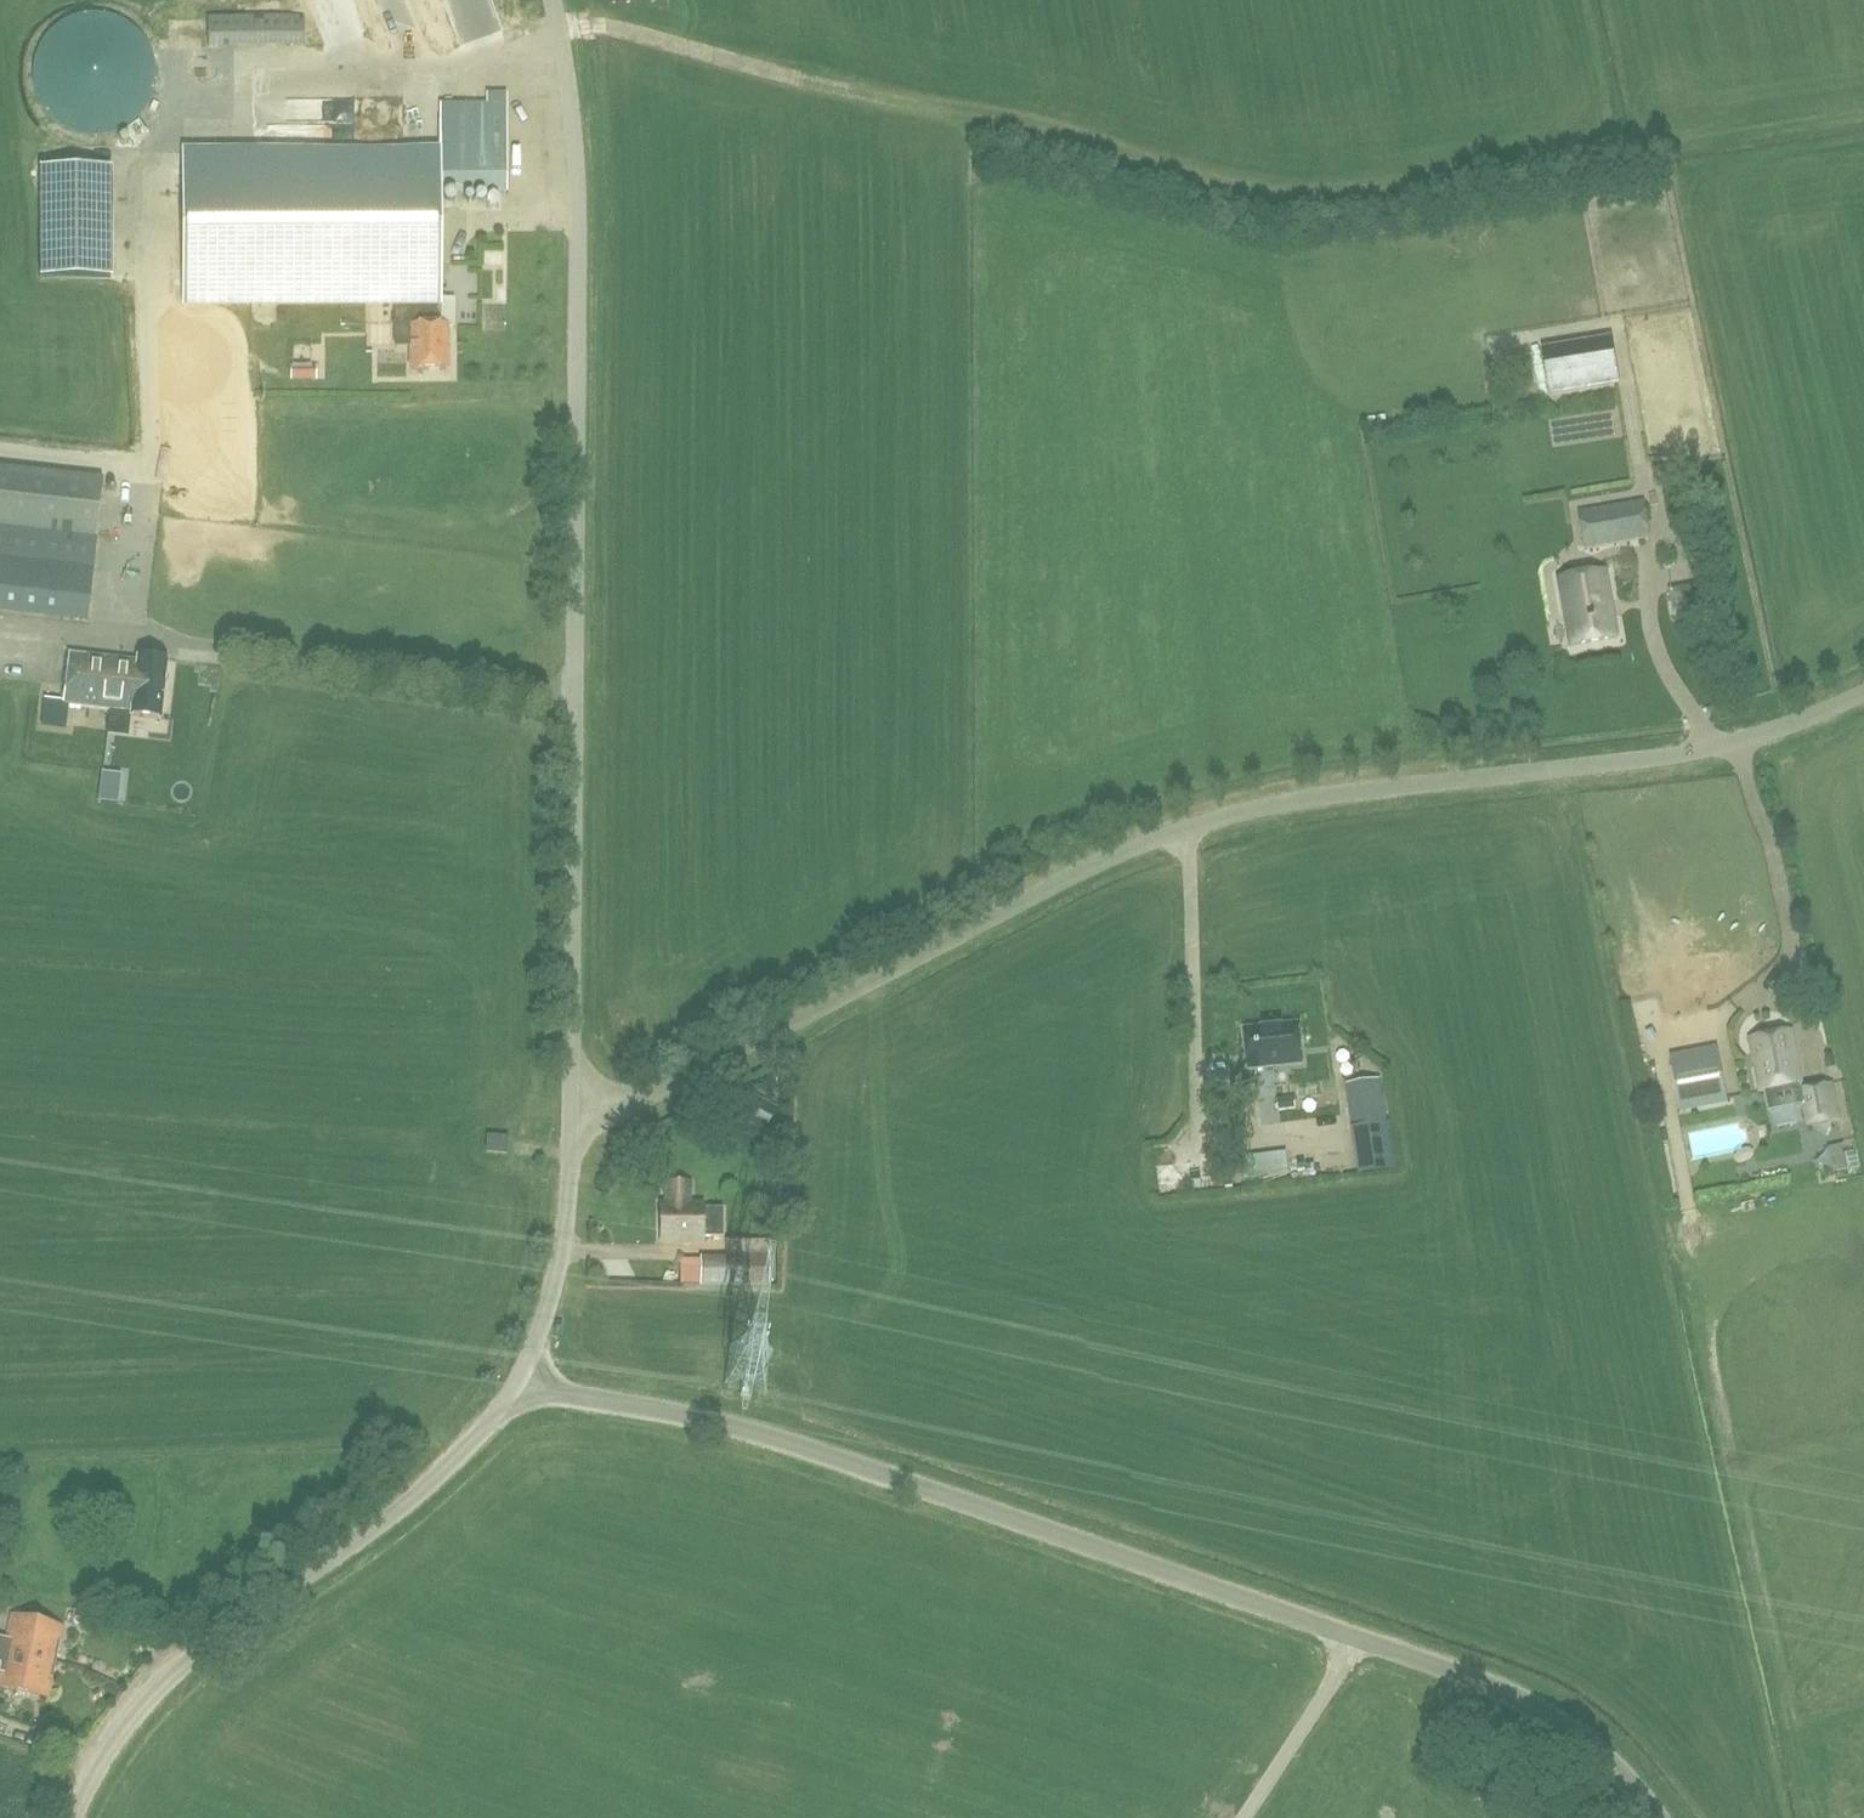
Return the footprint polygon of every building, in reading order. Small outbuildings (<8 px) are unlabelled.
[(304,17),(208,19),(208,47),(305,45),(304,17)] [(440,154),(183,155),(183,302),(396,302),(396,346),(412,346),(412,370),(446,370),(446,326),(438,326),(438,302),(441,302),(441,193),(507,193),(507,104),(506,93),(487,93),(487,104),(440,104),(440,154)] [(281,102),(281,121),(351,118),(351,100),(281,102)] [(111,168),(40,168),(41,279),(112,279),(111,168)] [(1579,346),(1586,388),(1619,383),(1612,341),(1579,346)] [(285,365),(286,383),(312,381),(311,363),(285,365)] [(96,538),(103,480),(0,468),(0,616),(88,626),(95,569),(93,569),(96,538)] [(1584,551),(1651,540),(1645,504),(1578,515),(1584,551)] [(1573,646),(1618,638),(1606,571),(1561,579),(1573,646)] [(1673,621),(1705,615),(1699,584),(1667,590),(1673,621)] [(136,657),(136,660),(67,653),(62,706),(130,713),(130,717),(159,720),(166,660),(136,657)] [(213,695),(199,699),(203,717),(218,714),(213,695)] [(120,794),(122,775),(102,773),(100,792),(120,794)] [(1302,1063),(1298,1024),(1247,1030),(1251,1069),(1257,1068),(1257,1069),(1282,1066),(1282,1065),(1302,1063)] [(1802,1090),(1801,1085),(1803,1084),(1792,1030),(1751,1039),(1762,1093),(1792,1087),(1795,1101),(1800,1104),(1804,1104),(1809,1127),(1840,1121),(1833,1084),(1802,1090)] [(1717,1047),(1670,1056),(1681,1113),(1728,1104),(1717,1047)] [(1388,1124),(1381,1079),(1345,1084),(1353,1129),(1359,1176),(1400,1170),(1394,1123),(1388,1124)] [(778,1109),(756,1096),(746,1113),(769,1126),(778,1109)] [(1297,1098),(1282,1099),(1283,1109),(1298,1108),(1297,1098)] [(508,1155),(509,1139),(488,1138),(487,1153),(508,1155)] [(1243,1157),(1245,1179),(1285,1177),(1290,1176),(1288,1164),(1287,1153),(1266,1156),(1243,1157)] [(666,1203),(662,1203),(661,1242),(704,1242),(704,1236),(723,1236),(723,1209),(704,1208),(704,1203),(691,1203),(691,1184),(666,1184),(666,1203)] [(741,1259),(769,1258),(769,1242),(741,1243),(741,1259)] [(700,1287),(700,1260),(676,1261),(677,1288),(700,1287)] [(770,1260),(701,1260),(701,1284),(770,1285),(770,1260)] [(5,1652),(56,1663),(64,1627),(12,1616),(5,1652)] [(5,1652),(0,1677),(0,1688),(49,1699),(56,1663),(5,1652)]
